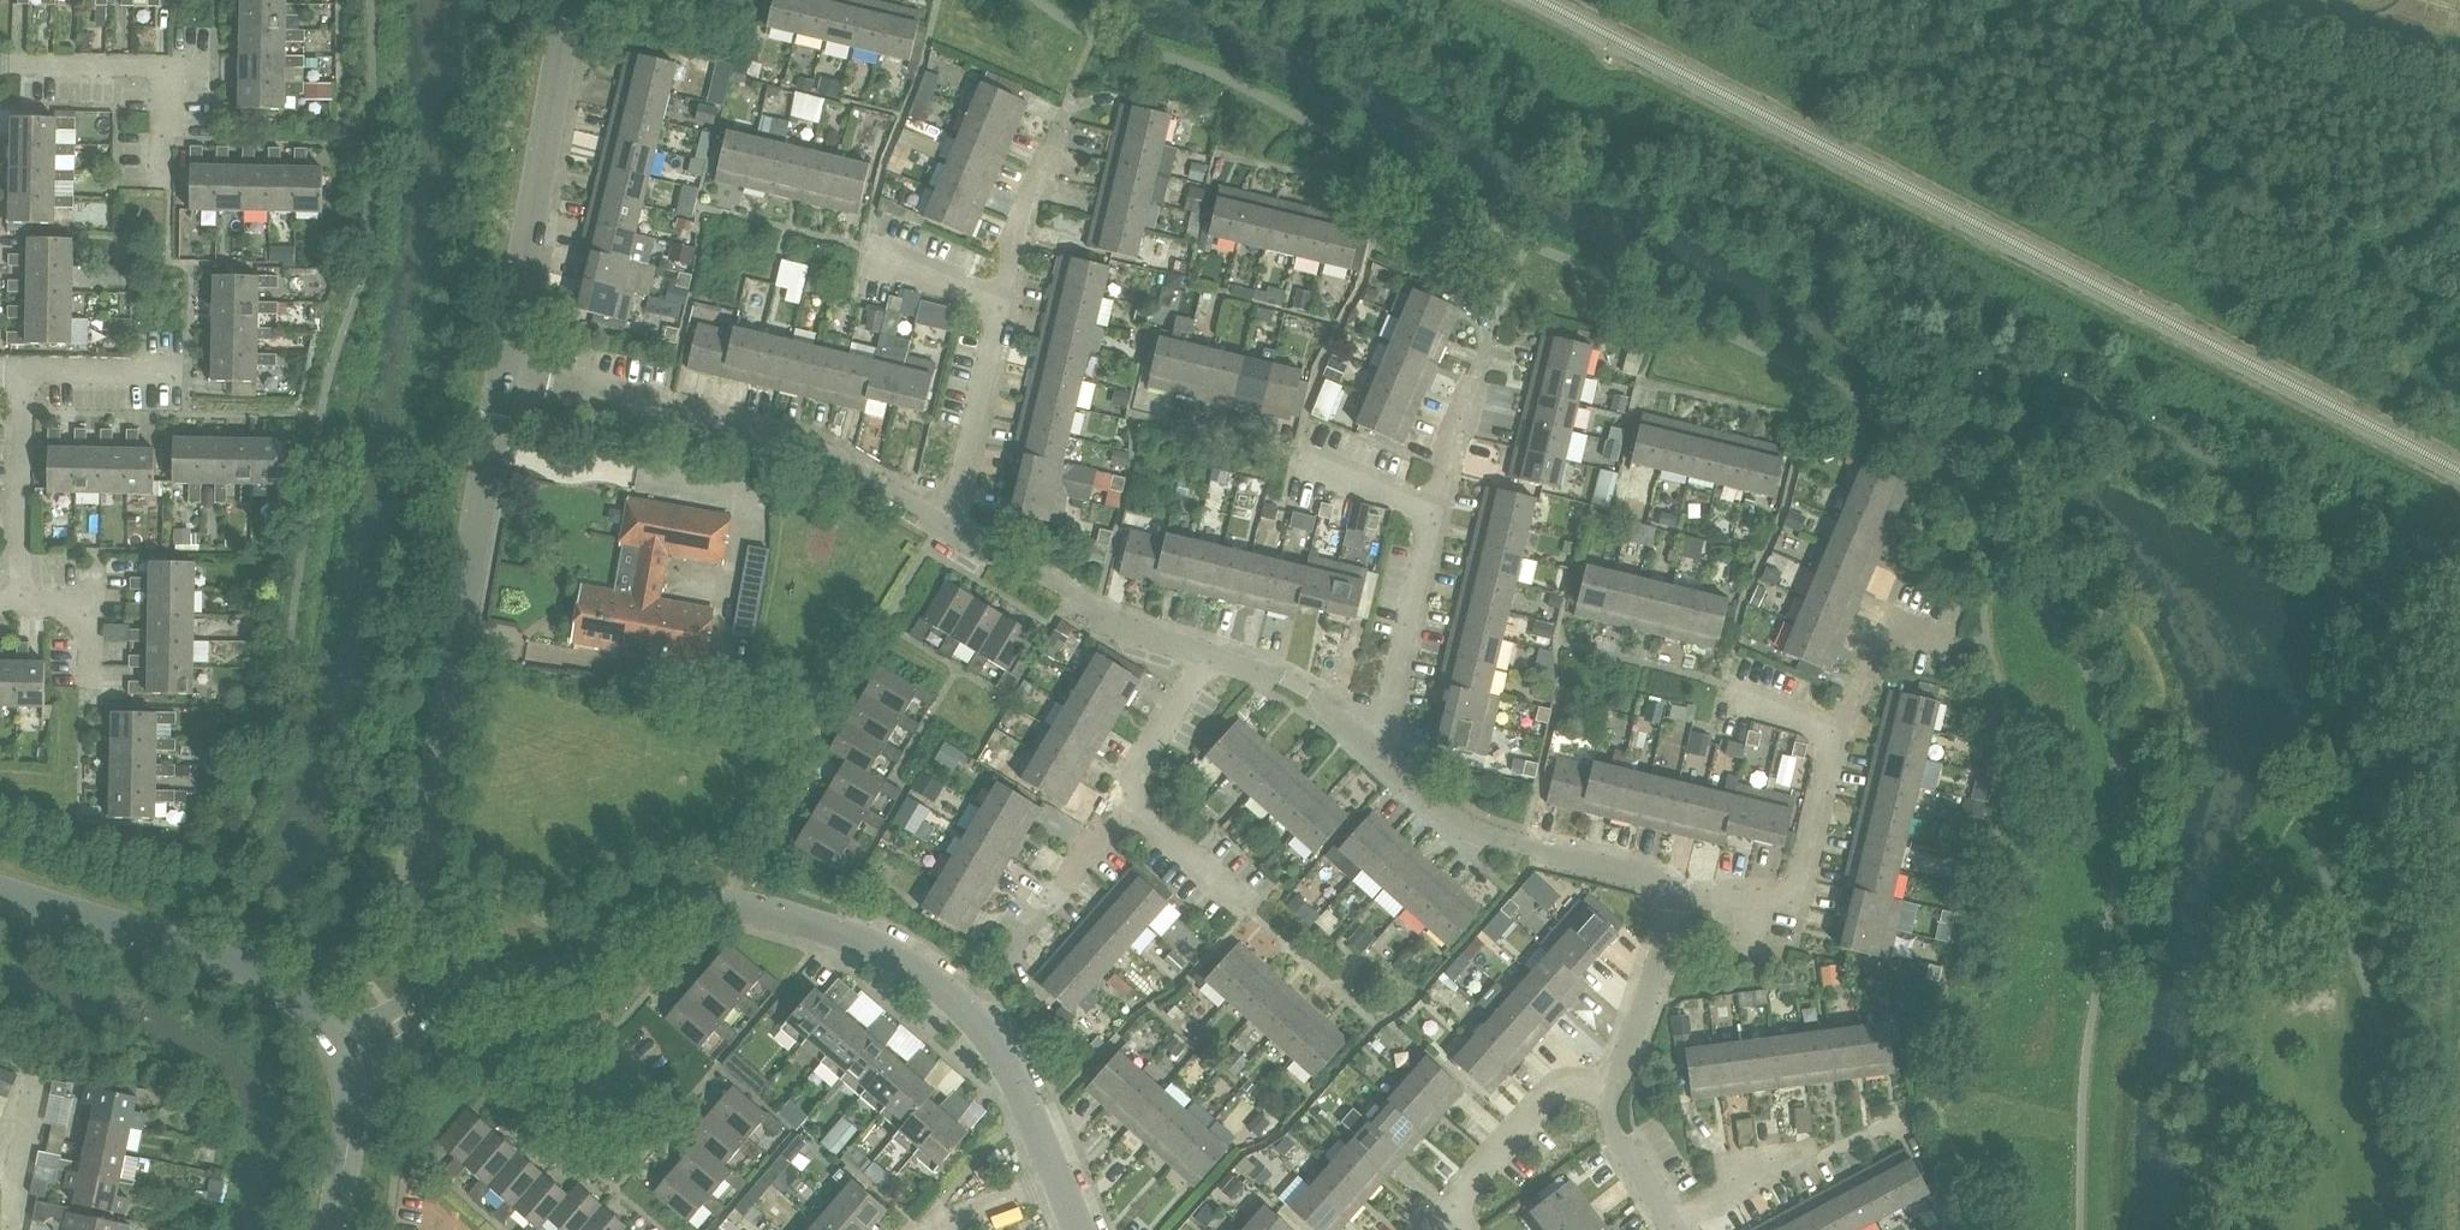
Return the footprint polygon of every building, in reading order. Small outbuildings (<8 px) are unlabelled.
[(803,0),(773,0),(767,27),(795,34),(803,0)] [(795,34),(823,41),(832,0),(803,0),(795,34)] [(823,41),(851,47),(862,0),(832,0),(823,41)] [(851,47),(879,54),(890,5),(869,0),(862,0),(851,47)] [(242,4),(241,29),(286,29),(286,15),(305,15),(305,4),(286,4),(242,4)] [(921,13),(890,5),(879,54),(909,61),(921,13)] [(241,55),(285,56),(286,41),(305,41),(305,30),(286,29),(241,29),(241,55)] [(621,81),(670,92),(676,64),(627,52),(621,81)] [(241,55),(240,81),(284,81),(285,67),(304,67),(304,56),(285,56),(241,55)] [(723,62),(713,60),(710,75),(720,77),(723,62)] [(762,65),(750,62),(747,74),(759,77),(762,65)] [(284,81),(240,81),(240,109),(284,110),(284,93),(303,93),(304,82),(284,81)] [(670,92),(621,81),(614,109),(663,121),(670,92)] [(305,83),(305,98),(329,98),(329,82),(305,83)] [(970,110),(1017,130),(1028,103),(981,83),(970,110)] [(718,109),(699,104),(696,122),(714,126),(718,109)] [(1114,133),(1164,145),(1171,117),(1121,104),(1114,133)] [(663,121),(614,109),(607,138),(656,149),(663,121)] [(970,110),(959,137),(1005,157),(1017,130),(970,110)] [(12,116),(11,143),(56,143),(56,129),(75,129),(76,117),(55,117),(12,116)] [(696,159),(706,162),(713,133),(703,131),(696,159)] [(744,187),(755,138),(727,131),(715,180),(744,187)] [(1157,174),(1164,145),(1114,133),(1108,161),(1157,174)] [(947,164),(994,184),(1005,157),(959,137),(947,164)] [(656,149),(607,138),(600,166),(649,178),(656,149)] [(755,138),(744,187),(772,194),(784,145),(755,138)] [(11,169),(55,170),(55,155),(75,155),(75,144),(56,143),(11,143),(11,169)] [(784,145),(772,194),(801,201),(812,152),(784,145)] [(190,209),(215,210),(217,166),(197,165),(197,159),(202,159),(203,146),(191,146),(190,167),(191,167),(190,209)] [(215,210),(242,210),(243,166),(223,166),(223,160),(228,160),(229,147),(217,146),(217,166),(215,210)] [(242,210),(268,211),(269,167),(249,166),(249,160),(254,161),(255,147),(243,147),(243,166),(242,210)] [(268,211),(293,211),(294,167),(275,167),(275,161),(280,161),(280,148),(269,147),(269,167),(268,211)] [(295,148),(294,167),(293,211),(321,212),(322,168),(301,167),(301,161),(306,161),(306,148),(295,148)] [(812,152),(801,201),(829,207),(841,159),(812,152)] [(841,159),(829,207),(858,214),(869,166),(841,159)] [(1150,202),(1157,174),(1108,161),(1101,190),(1150,202)] [(947,164),(936,191),(983,211),(994,184),(947,164)] [(594,195),(643,206),(649,178),(600,166),(594,195)] [(11,169),(10,194),(55,195),(55,181),(74,181),(75,170),(55,170),(11,169)] [(1204,189),(1189,185),(1184,209),(1199,212),(1204,189)] [(1237,243),(1248,194),(1219,187),(1210,227),(1203,225),(1198,247),(1210,249),(1213,237),(1237,243)] [(1150,202),(1101,190),(1094,218),(1143,231),(1150,202)] [(983,211),(936,191),(925,219),(971,239),(983,211)] [(55,195),(10,194),(10,223),(54,223),(54,207),(74,207),(74,195),(55,195)] [(1248,194),(1237,243),(1265,250),(1277,201),(1248,194)] [(643,206),(594,195),(587,223),(636,235),(643,206)] [(1294,256),(1306,208),(1277,201),(1265,250),(1294,256)] [(679,203),(676,214),(692,218),(694,211),(695,207),(679,203)] [(1306,208),(1294,256),(1322,263),(1334,215),(1306,208)] [(1334,215),(1322,263),(1351,270),(1363,221),(1334,215)] [(1143,231),(1094,218),(1087,247),(1136,259),(1143,231)] [(580,251),(592,254),(641,266),(641,263),(630,260),(636,235),(587,223),(580,251)] [(9,266),(29,266),(73,267),(73,238),(29,238),(29,259),(23,259),(23,254),(9,254),(9,266)] [(694,247),(672,241),(668,259),(690,265),(694,247)] [(295,248),(270,248),(270,263),(283,263),(283,268),(294,268),(295,248)] [(638,280),(641,266),(592,254),(585,283),(634,295),(648,298),(651,283),(638,280)] [(1054,284),(1102,295),(1109,267),(1061,255),(1054,284)] [(72,293),(73,267),(29,266),(28,286),(22,285),(23,280),(9,280),(9,291),(28,292),(72,293)] [(689,289),(692,275),(680,272),(677,286),(689,289)] [(810,273),(807,287),(817,290),(820,276),(810,273)] [(214,275),(214,301),(258,302),(258,287),(278,288),(278,276),(258,275),(257,276),(214,275)] [(1460,309),(1423,293),(1426,287),(1406,278),(1401,290),(1412,294),(1402,317),(1448,337),(1460,309)] [(634,295),(585,283),(579,310),(628,322),(634,295)] [(1102,295),(1054,284),(1047,312),(1096,324),(1102,295)] [(1162,287),(1158,306),(1169,309),(1174,290),(1162,287)] [(72,319),(72,293),(28,292),(28,311),(22,311),(22,306),(8,306),(8,318),(27,318),(72,319)] [(902,298),(890,295),(886,308),(899,311),(902,298)] [(277,302),(258,302),(214,301),(213,328),(258,328),(258,313),(277,314),(277,302)] [(916,324),(934,328),(940,305),(937,305),(921,301),(916,324)] [(1089,352),(1096,324),(1047,312),(1040,341),(1089,352)] [(1177,394),(1188,345),(1194,321),(1176,316),(1170,341),(1159,338),(1147,387),(1177,394)] [(1448,337),(1402,317),(1390,344),(1437,364),(1448,337)] [(71,345),(72,319),(27,318),(27,338),(21,337),(21,332),(8,332),(8,344),(29,345),(29,344),(71,345)] [(687,368),(716,375),(727,330),(698,323),(687,368)] [(664,341),(676,344),(679,330),(667,327),(664,341)] [(733,332),(727,330),(716,375),(746,382),(757,332),(734,327),(733,332)] [(213,328),(213,353),(257,354),(257,339),(277,340),(277,328),(258,328),(213,328)] [(746,382),(775,389),(786,340),(757,332),(746,382)] [(1536,363),(1585,375),(1591,347),(1543,335),(1536,363)] [(815,347),(786,340),(775,389),(804,395),(815,347)] [(1082,381),(1089,352),(1040,341),(1033,369),(1082,381)] [(856,357),(844,354),(833,402),(862,409),(877,348),(859,344),(856,357)] [(1437,364),(1390,344),(1379,371),(1425,391),(1437,364)] [(1188,345),(1177,394),(1205,400),(1216,352),(1188,345)] [(815,347),(804,395),(833,402),(844,354),(815,347)] [(877,348),(862,409),(865,410),(868,398),(894,404),(906,356),(877,348)] [(1244,358),(1233,407),(1262,414),(1273,365),(1276,352),(1263,349),(1260,362),(1244,358)] [(1216,352),(1205,400),(1233,407),(1244,358),(1216,352)] [(257,354),(213,353),(212,381),(256,382),(257,366),(276,366),(276,355),(257,354)] [(906,356),(894,404),(924,412),(936,363),(906,356)] [(1578,404),(1585,375),(1536,363),(1529,392),(1578,404)] [(1273,365),(1262,414),(1290,421),(1301,372),(1273,365)] [(1075,409),(1082,381),(1033,369),(1026,398),(1075,409)] [(1425,391),(1379,371),(1367,398),(1414,418),(1425,391)] [(1327,380),(1312,415),(1328,422),(1343,387),(1327,380)] [(1571,432),(1578,404),(1529,392),(1522,420),(1571,432)] [(1068,438),(1075,409),(1026,398),(1019,426),(1068,438)] [(1414,418),(1367,398),(1356,425),(1403,445),(1414,418)] [(1659,470),(1671,421),(1642,414),(1631,463),(1659,470)] [(1564,461),(1571,432),(1522,420),(1515,449),(1564,461)] [(1671,421),(1659,470),(1688,477),(1699,428),(1671,421)] [(1062,464),(1068,438),(1019,426),(1013,454),(1024,457),(1073,469),(1074,467),(1062,464)] [(1621,443),(1624,431),(1612,428),(1609,440),(1621,443)] [(1699,428),(1688,477),(1716,484),(1728,434),(1699,428)] [(74,493),(75,448),(55,448),(55,443),(60,443),(61,429),(49,429),(48,450),(49,450),(48,493),(74,493)] [(100,494),(101,449),(82,449),(82,443),(87,443),(87,429),(76,429),(75,448),(74,493),(100,494)] [(101,430),(101,449),(100,494),(126,494),(127,449),(107,449),(108,443),(113,443),(113,430),(101,430)] [(127,430),(127,449),(126,494),(154,495),(155,450),(133,450),(133,444),(139,444),(139,430),(127,430)] [(1757,441),(1728,434),(1716,484),(1745,491),(1757,441)] [(201,484),(202,439),(174,439),(173,483),(189,483),(189,502),(201,503),(201,484)] [(202,439),(201,484),(215,484),(215,503),(227,503),(227,484),(228,440),(202,439)] [(253,484),(253,440),(228,440),(227,484),(241,485),(241,503),(252,504),(253,484)] [(253,440),(253,484),(267,485),(267,504),(279,504),(279,483),(280,440),(253,440)] [(1616,461),(1617,458),(1621,444),(1620,444),(1608,441),(1603,457),(1616,461)] [(1757,441),(1745,491),(1773,497),(1785,448),(1757,441)] [(1557,490),(1564,461),(1515,449),(1508,478),(1557,490)] [(1096,474),(1073,469),(1024,457),(1017,486),(1066,497),(1089,503),(1096,474)] [(1851,491),(1898,511),(1910,483),(1863,463),(1851,491)] [(1592,475),(1585,503),(1609,509),(1616,481),(1592,475)] [(1122,492),(1125,479),(1113,476),(1110,489),(1122,492)] [(1066,497),(1017,486),(1011,513),(1059,525),(1066,497)] [(1479,516),(1528,528),(1535,499),(1486,487),(1479,516)] [(1887,537),(1898,511),(1851,491),(1840,518),(1887,537)] [(640,549),(632,594),(621,651),(702,666),(712,608),(660,599),(668,554),(720,563),(729,516),(632,499),(623,546),(640,549)] [(1365,528),(1368,514),(1370,506),(1353,502),(1347,530),(1364,534),(1365,528)] [(1275,519),(1278,507),(1278,506),(1264,503),(1261,515),(1275,519)] [(1334,506),(1322,503),(1319,517),(1331,520),(1334,506)] [(1380,517),(1368,514),(1365,528),(1377,531),(1380,517)] [(1472,544),(1521,556),(1528,528),(1479,516),(1472,544)] [(1875,564),(1887,537),(1840,518),(1829,544),(1875,564)] [(1631,522),(1627,541),(1642,544),(1646,526),(1631,522)] [(1100,529),(1097,543),(1109,546),(1113,532),(1100,529)] [(1148,582),(1158,537),(1130,530),(1119,575),(1148,582)] [(1158,537),(1148,582),(1176,589),(1188,540),(1166,535),(1165,539),(1158,537)] [(1079,557),(1105,563),(1109,546),(1097,543),(1083,540),(1079,557)] [(1188,540),(1176,589),(1205,595),(1216,547),(1188,540)] [(1465,573),(1514,585),(1521,556),(1472,544),(1465,573)] [(1864,590),(1875,564),(1829,544),(1817,571),(1864,590)] [(1216,547),(1205,595),(1233,602),(1245,553),(1216,547)] [(1245,553),(1233,602),(1262,609),(1273,560),(1245,553)] [(1302,567),(1290,616),(1298,618),(1301,607),(1321,612),(1333,562),(1309,557),(1306,568),(1302,567)] [(1273,560),(1262,609),(1290,616),(1302,567),(1273,560)] [(131,590),(150,590),(194,591),(195,563),(150,562),(150,584),(144,584),(144,579),(131,578),(131,590)] [(1333,562),(1321,612),(1356,620),(1368,570),(1333,562)] [(1577,602),(1576,607),(1575,615),(1603,622),(1614,573),(1586,566),(1584,573),(1575,570),(1568,600),(1577,602)] [(1817,571),(1806,597),(1853,617),(1864,590),(1817,571)] [(1459,601),(1508,613),(1514,585),(1465,573),(1459,601)] [(1614,573),(1603,622),(1632,628),(1643,579),(1614,573)] [(1672,586),(1643,579),(1632,628),(1660,635),(1672,586)] [(910,635),(921,642),(932,625),(949,636),(951,637),(975,598),(946,581),(923,619),(921,618),(910,635)] [(621,651),(632,594),(585,586),(575,643),(621,651)] [(1672,586),(1660,635),(1689,642),(1700,593),(1672,586)] [(194,617),(194,591),(150,590),(150,610),(144,610),(144,604),(130,604),(130,616),(150,616),(194,617)] [(1729,599),(1700,593),(1689,642),(1718,648),(1729,599)] [(1841,643),(1853,617),(1806,597),(1795,624),(1841,643)] [(1003,615),(975,598),(951,637),(949,636),(939,653),(950,659),(960,642),(977,653),(980,654),(1003,615)] [(1452,630),(1501,642),(1508,613),(1459,601),(1452,630)] [(967,670),(978,676),(988,660),(1009,672),(1010,671),(1032,633),(1003,615),(980,654),(977,653),(967,670)] [(130,641),(149,642),(194,643),(194,617),(150,616),(149,636),(144,635),(144,630),(130,630),(130,641)] [(1829,671),(1841,643),(1795,624),(1783,652),(1829,671)] [(1445,658),(1494,670),(1501,642),(1452,630),(1445,658)] [(1056,631),(1042,654),(1054,661),(1068,638),(1056,631)] [(263,641),(263,632),(246,632),(246,641),(257,641),(263,641)] [(207,643),(194,643),(149,642),(149,662),(143,661),(143,656),(130,656),(129,667),(149,668),(193,668),(207,669),(207,643)] [(18,643),(17,662),(17,707),(44,707),(45,663),(24,662),(24,656),(29,657),(29,643),(18,643)] [(1082,680),(1126,706),(1141,681),(1098,655),(1082,680)] [(1450,688),(1488,697),(1494,670),(1445,658),(1438,686),(1450,688)] [(17,707),(17,662),(0,662),(0,706),(17,707)] [(931,707),(938,696),(920,685),(919,687),(881,664),(863,693),(902,716),(904,714),(914,697),(931,707)] [(193,694),(193,668),(149,668),(148,687),(143,687),(143,682),(129,682),(129,694),(150,694),(193,694)] [(1006,670),(996,687),(999,689),(1011,696),(1022,678),(1012,672),(1010,671),(1009,672),(1006,670)] [(1110,731),(1126,706),(1082,680),(1067,705),(1110,731)] [(1444,717),(1492,729),(1499,700),(1488,697),(1450,688),(1444,717)] [(1882,719),(1932,731),(1938,701),(1889,690),(1882,719)] [(863,693),(846,722),(885,745),(886,743),(897,725),(914,735),(921,724),(904,714),(902,716),(863,693)] [(1067,705),(1052,730),(1095,756),(1110,731),(1067,705)] [(1536,720),(1548,723),(1551,710),(1539,707),(1536,720)] [(112,712),(112,738),(157,739),(157,724),(176,725),(176,712),(156,712),(155,713),(112,712)] [(1492,729),(1444,717),(1437,745),(1486,756),(1492,729)] [(1932,731),(1882,719),(1876,747),(1925,759),(1932,731)] [(1227,777),(1261,739),(1240,720),(1206,757),(1227,777)] [(885,745),(846,722),(829,751),(845,761),(868,774),(880,754),(897,764),(904,753),(886,743),(885,745)] [(1080,781),(1095,756),(1052,730),(1037,755),(1080,781)] [(1761,734),(1749,731),(1746,744),(1758,747),(1761,734)] [(112,764),(156,765),(156,750),(176,751),(176,739),(157,739),(112,738),(112,764)] [(1283,759),(1261,739),(1227,777),(1249,796),(1283,759)] [(943,740),(932,758),(952,770),(963,752),(943,740)] [(1794,741),(1791,755),(1803,758),(1806,744),(1794,741)] [(1925,759),(1876,747),(1869,775),(1918,787),(1925,759)] [(1615,767),(1624,769),(1627,755),(1617,752),(1613,767),(1615,767)] [(1065,806),(1080,781),(1037,755),(1022,780),(1065,806)] [(1575,809),(1586,765),(1557,757),(1546,802),(1575,809)] [(1283,759),(1249,796),(1271,816),(1305,778),(1283,759)] [(884,783),(868,774),(845,761),(828,789),(867,812),(869,809),(879,792),(897,802),(903,791),(885,780),(884,783)] [(1526,761),(1523,775),(1535,778),(1538,764),(1526,761)] [(1592,766),(1586,765),(1575,809),(1603,816),(1615,767),(1613,767),(1593,762),(1592,766)] [(112,764),(111,790),(156,791),(156,776),(175,777),(175,765),(156,765),(112,764)] [(1644,774),(1624,769),(1615,767),(1603,816),(1632,823),(1644,774)] [(920,768),(909,786),(932,801),(943,783),(920,768)] [(1979,770),(1976,783),(1987,786),(1990,772),(1979,770)] [(1644,774),(1632,823),(1660,830),(1672,781),(1644,774)] [(1918,787),(1869,775),(1862,803),(1911,815),(1918,787)] [(1327,798),(1305,778),(1271,816),(1293,835),(1327,798)] [(1701,788),(1696,787),(1672,781),(1660,830),(1689,837),(1701,788)] [(983,808),(1026,834),(1041,809),(998,783),(983,808)] [(1733,796),(1729,795),(1717,844),(1724,845),(1727,833),(1749,839),(1761,790),(1738,784),(1737,783),(1733,796)] [(1724,794),(1707,789),(1701,788),(1689,837),(1717,844),(1729,795),(1724,794)] [(828,789),(811,817),(850,841),(852,838),(862,820),(879,831),(886,819),(869,809),(867,812),(828,789)] [(156,791),(111,790),(111,818),(155,819),(156,802),(175,802),(175,791),(156,791)] [(1769,792),(1761,790),(1749,839),(1782,847),(1794,797),(1769,792)] [(1349,818),(1327,798),(1293,835),(1315,855),(1349,818)] [(1984,802),(1963,799),(1960,816),(1981,819),(1984,802)] [(1911,815),(1862,803),(1856,831),(1905,843),(1911,815)] [(903,804),(893,821),(916,834),(923,821),(926,817),(903,804)] [(1011,859),(1026,834),(983,808),(968,833),(1011,859)] [(1360,870),(1394,832),(1372,812),(1338,850),(1360,870)] [(852,838),(850,841),(811,817),(794,846),(834,869),(845,849),(862,859),(869,848),(852,838)] [(1905,843),(1856,831),(1849,859),(1898,871),(1905,843)] [(1394,832),(1360,870),(1382,889),(1416,852),(1394,832)] [(996,884),(1011,859),(968,833),(952,858),(996,884)] [(1416,852),(1382,889),(1404,909),(1438,871),(1416,852)] [(981,909),(996,884),(952,858),(937,883),(981,909)] [(1898,871),(1849,859),(1842,887),(1854,890),(1891,899),(1898,871)] [(1131,870),(1111,892),(1149,926),(1168,904),(1131,870)] [(1426,928),(1460,891),(1438,871),(1404,909),(1426,928)] [(1530,877),(1521,888),(1530,897),(1540,886),(1530,877)] [(981,909),(937,883),(922,908),(945,922),(965,935),(973,923),(981,909)] [(1891,899),(1854,890),(1847,918),(1867,922),(1896,930),(1903,902),(1891,899)] [(1460,891),(1426,928),(1448,948),(1482,910),(1460,891)] [(1111,892),(1092,914),(1129,948),(1149,926),(1111,892)] [(1510,900),(1501,910),(1510,919),(1520,909),(1510,900)] [(1581,900),(1563,920),(1600,954),(1618,934),(1606,922),(1581,900)] [(1951,927),(1952,922),(1952,921),(1954,916),(1955,913),(1942,910),(1939,924),(1951,927)] [(1129,948),(1092,914),(1072,936),(1110,970),(1129,948)] [(1867,922),(1847,918),(1840,947),(1889,960),(1896,930),(1867,922)] [(1600,954),(1563,920),(1543,942),(1552,950),(1581,976),(1600,954)] [(1348,940),(1363,953),(1377,937),(1362,924),(1348,940)] [(1072,936),(1053,958),(1090,992),(1110,970),(1072,936)] [(731,943),(709,969),(743,998),(745,996),(758,980),(774,994),(782,984),(766,971),(765,973),(731,943)] [(1228,1002),(1262,964),(1238,943),(1205,981),(1228,1002)] [(1552,950),(1533,973),(1570,1006),(1590,984),(1581,976),(1552,950)] [(1090,992),(1053,958),(1033,980),(1071,1014),(1090,992)] [(1262,964),(1228,1002),(1250,1021),(1283,984),(1262,964)] [(1938,981),(1941,967),(1929,964),(1926,978),(1938,981)] [(709,969),(687,994),(721,1024),(724,1021),(737,1006),(752,1019),(760,1009),(745,996),(743,998),(709,969)] [(1570,1006),(1533,973),(1513,995),(1550,1028),(1570,1006)] [(792,1001),(799,1007),(781,1028),(802,1046),(851,989),(839,978),(823,996),(815,989),(814,990),(807,984),(792,1001)] [(1283,984),(1250,1021),(1271,1040),(1305,1003),(1283,984)] [(851,989),(802,1046),(822,1063),(855,1024),(845,1015),(859,996),(851,989)] [(715,1031),(730,1044),(739,1034),(724,1021),(721,1024),(687,994),(665,1020),(700,1050),(715,1031)] [(1513,995),(1493,1017),(1530,1050),(1550,1028),(1513,995)] [(1305,1003),(1271,1040),(1293,1059),(1326,1022),(1305,1003)] [(841,1080),(891,1023),(882,1016),(866,1033),(855,1024),(822,1063),(841,1080)] [(1190,1016),(1181,1026),(1194,1037),(1203,1027),(1190,1016)] [(1493,1017),(1473,1039),(1511,1072),(1530,1050),(1493,1017)] [(1326,1022),(1293,1059),(1314,1078),(1347,1041),(1326,1022)] [(861,1097),(895,1058),(884,1048),(899,1030),(891,1023),(841,1080),(861,1097)] [(1887,1023),(1883,1024),(1858,1027),(1864,1076),(1894,1073),(1890,1044),(1887,1023)] [(1829,1031),(1836,1080),(1864,1076),(1858,1027),(1829,1031)] [(1800,1035),(1807,1084),(1836,1080),(1829,1031),(1800,1035)] [(1673,1037),(1678,1070),(1687,1069),(1691,1099),(1720,1096),(1713,1046),(1689,1049),(1687,1035),(1673,1037)] [(1771,1039),(1778,1088),(1807,1084),(1800,1035),(1771,1039)] [(1511,1072),(1473,1039),(1453,1061),(1491,1095),(1511,1072)] [(1742,1042),(1749,1092),(1778,1088),(1771,1039),(1742,1042)] [(1742,1042),(1713,1046),(1720,1096),(1749,1092),(1742,1042)] [(895,1058),(861,1097),(881,1114),(930,1057),(921,1049),(905,1066),(895,1058)] [(1223,1065),(1235,1076),(1248,1061),(1236,1050),(1223,1065)] [(1107,1110),(1141,1072),(1119,1053),(1085,1090),(1107,1110)] [(930,1057),(881,1114),(900,1130),(927,1098),(933,1091),(924,1082),(938,1064),(930,1057)] [(1408,1078),(1446,1112),(1465,1091),(1427,1057),(1408,1078)] [(1141,1072),(1107,1110),(1129,1129),(1163,1092),(1141,1072)] [(758,1075),(748,1088),(758,1097),(769,1084),(758,1075)] [(1408,1078),(1388,1100),(1426,1134),(1446,1112),(1408,1078)] [(8,1099),(13,1086),(0,1081),(0,1096),(8,1099)] [(54,1081),(51,1094),(65,1098),(68,1084),(54,1081)] [(712,1111),(747,1140),(748,1138),(761,1123),(776,1136),(785,1126),(769,1113),(768,1115),(734,1086),(712,1111)] [(92,1120),(131,1128),(143,1130),(146,1114),(134,1112),(137,1097),(86,1087),(83,1104),(95,1106),(92,1120)] [(927,1098),(900,1130),(893,1137),(914,1155),(963,1098),(955,1091),(939,1108),(927,1098)] [(1151,1149),(1184,1111),(1163,1092),(1129,1129),(1151,1149)] [(963,1098),(914,1155),(935,1173),(968,1133),(957,1124),(972,1105),(963,1098)] [(1407,1155),(1426,1134),(1388,1100),(1369,1122),(1407,1155)] [(453,1181),(465,1167),(495,1132),(468,1108),(438,1143),(456,1158),(443,1173),(453,1181)] [(1357,1135),(1350,1144),(1387,1178),(1407,1155),(1369,1122),(1354,1108),(1341,1122),(1357,1135)] [(795,1129),(797,1131),(809,1117),(799,1109),(794,1114),(787,1122),(795,1129)] [(712,1111),(690,1136),(698,1143),(725,1166),(740,1148),(755,1161),(763,1152),(748,1138),(747,1140),(712,1111)] [(1184,1111),(1151,1149),(1173,1168),(1206,1131),(1184,1111)] [(1258,1136),(1271,1122),(1259,1111),(1246,1125),(1258,1136)] [(131,1128),(92,1120),(87,1147),(125,1155),(131,1128)] [(52,1126),(50,1139),(64,1142),(67,1129),(52,1126)] [(827,1134),(819,1143),(836,1156),(847,1143),(831,1130),(827,1134)] [(1206,1131),(1173,1168),(1195,1188),(1228,1150),(1206,1131)] [(520,1153),(495,1132),(465,1167),(481,1180),(468,1194),(478,1203),(490,1188),(520,1153)] [(781,1156),(790,1164),(808,1143),(799,1135),(781,1156)] [(61,1156),(64,1142),(50,1139),(47,1152),(61,1156)] [(698,1143),(676,1168),(709,1198),(712,1195),(725,1180),(740,1193),(748,1183),(733,1170),(732,1171),(725,1166),(698,1143)] [(1387,1178),(1350,1144),(1330,1166),(1368,1199),(1387,1178)] [(857,1168),(867,1157),(854,1145),(844,1156),(857,1168)] [(125,1155),(87,1147),(81,1174),(120,1182),(125,1155)] [(1920,1176),(1908,1153),(1906,1148),(1880,1162),(1904,1206),(1925,1194),(1944,1229),(1957,1222),(1935,1179),(1937,1179),(1932,1170),(1920,1176)] [(546,1175),(520,1153),(490,1188),(506,1201),(493,1216),(503,1225),(516,1210),(546,1175)] [(790,1164),(781,1156),(763,1177),(772,1185),(790,1164)] [(894,1178),(874,1161),(863,1173),(883,1190),(894,1178)] [(1880,1162),(1854,1175),(1878,1220),(1904,1206),(1880,1162)] [(1330,1166),(1311,1188),(1348,1221),(1368,1199),(1330,1166)] [(712,1195),(709,1198),(676,1168),(653,1193),(688,1223),(703,1205),(718,1218),(727,1208),(712,1195)] [(834,1203),(866,1229),(873,1229),(871,1228),(886,1211),(840,1170),(834,1177),(847,1188),(834,1203)] [(120,1182),(81,1174),(69,1171),(65,1188),(78,1190),(75,1204),(125,1215),(129,1199),(117,1196),(120,1182)] [(548,1219),(568,1195),(546,1175),(516,1210),(531,1223),(525,1229),(539,1229),(548,1219)] [(1235,1175),(1222,1190),(1233,1199),(1246,1184),(1235,1175)] [(1854,1175),(1828,1189),(1850,1229),(1859,1229),(1878,1220),(1854,1175)] [(745,1198),(754,1206),(772,1185),(763,1177),(745,1198)] [(48,1183),(33,1180),(30,1194),(45,1197),(48,1183)] [(1588,1203),(1570,1180),(1531,1211),(1545,1229),(1554,1229),(1588,1203)] [(578,1184),(568,1195),(548,1219),(561,1229),(586,1229),(605,1208),(578,1184)] [(1311,1188),(1291,1210),(1314,1229),(1340,1229),(1348,1221),(1311,1188)] [(1828,1189),(1803,1203),(1817,1229),(1850,1229),(1828,1189)] [(754,1206),(745,1198),(736,1208),(745,1216),(754,1206)] [(119,1223),(68,1212),(69,1207),(37,1201),(33,1220),(46,1223),(53,1217),(67,1220),(65,1229),(71,1229),(130,1229),(131,1225),(119,1223)] [(824,1229),(866,1229),(834,1203),(816,1223),(824,1229)] [(1554,1229),(1602,1229),(1606,1227),(1588,1203),(1554,1229)] [(1803,1203),(1777,1216),(1784,1229),(1817,1229),(1803,1203)] [(1249,1229),(1293,1229),(1266,1206),(1246,1228),(1249,1229)] [(586,1229),(630,1229),(605,1208),(586,1229)] [(1777,1216),(1751,1229),(1784,1229),(1777,1216)]
